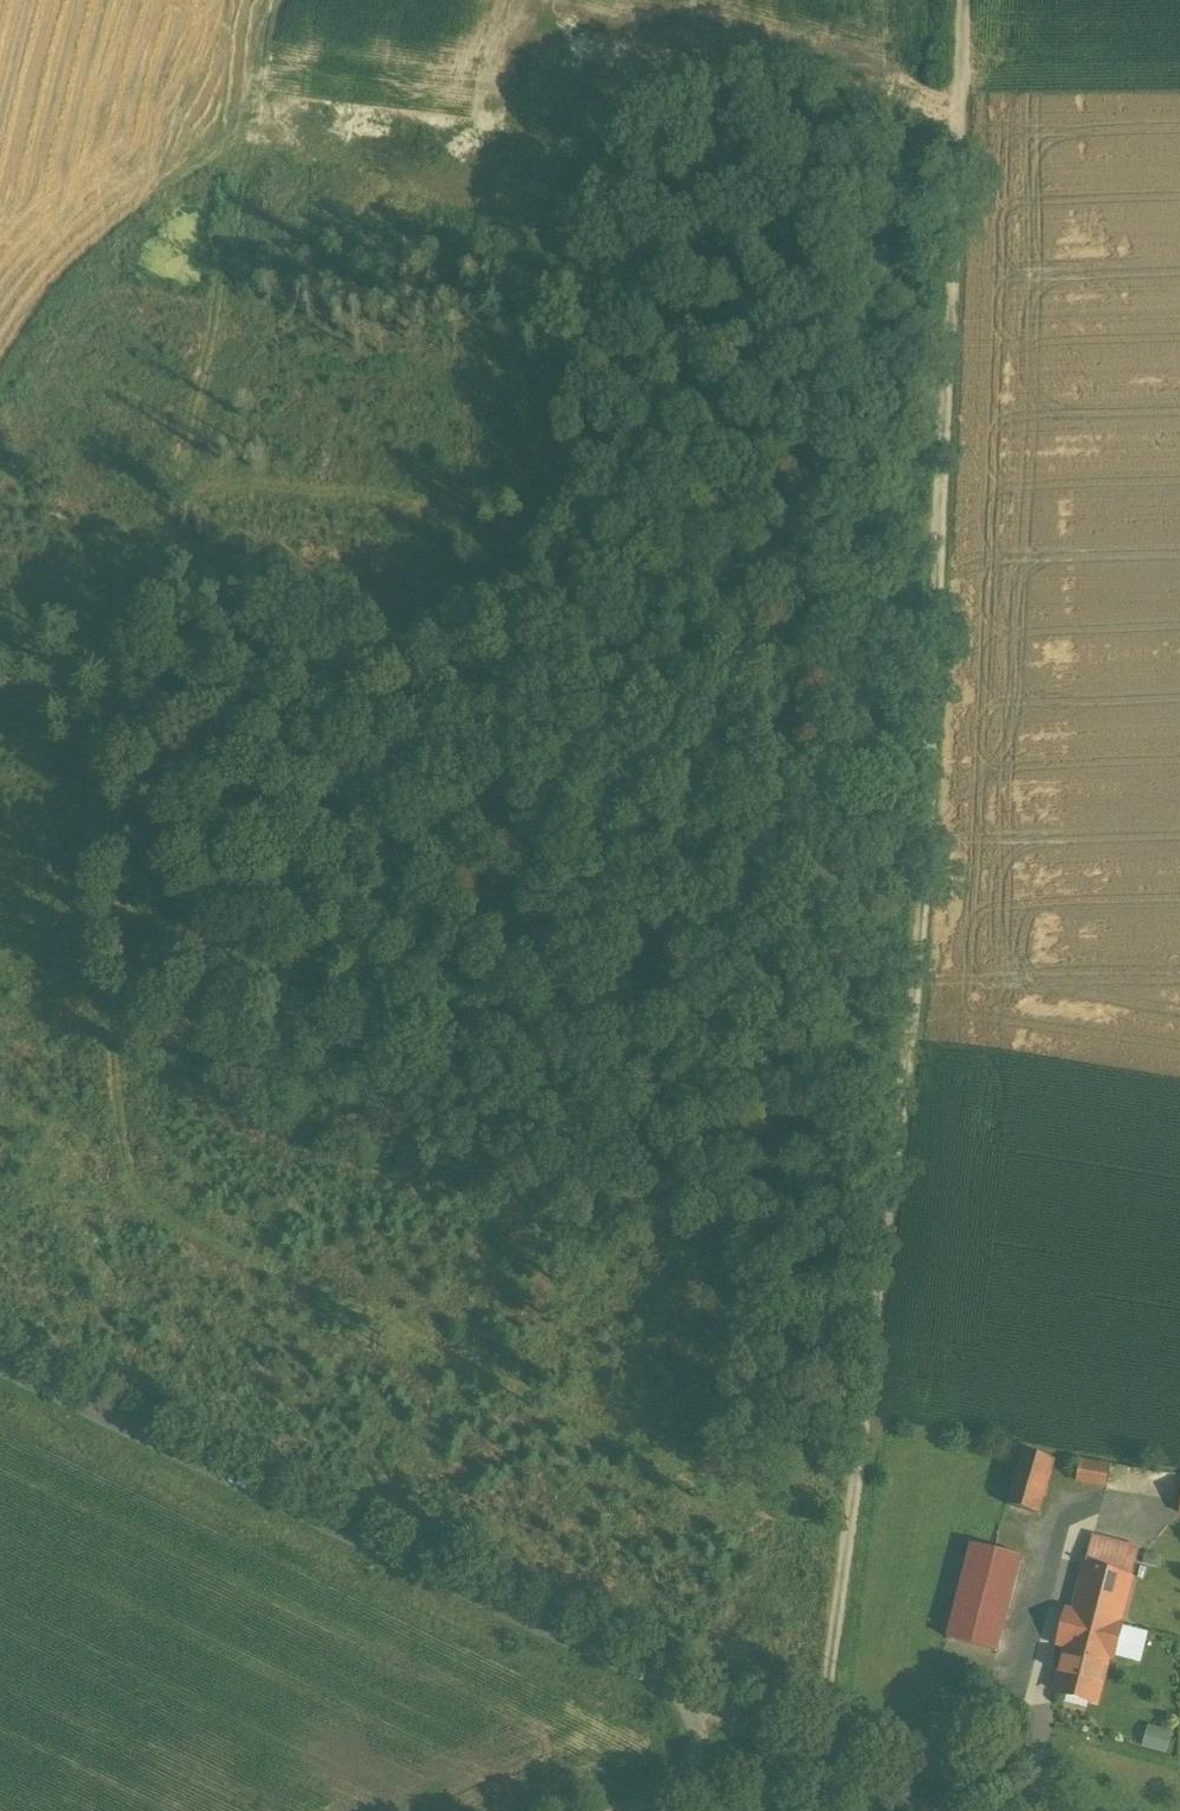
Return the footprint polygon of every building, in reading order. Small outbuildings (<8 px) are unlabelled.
[(1054,1462),(1024,1453),(1008,1506),(1038,1515),(1054,1462)] [(1110,1467),(1082,1462),(1078,1480),(1107,1485),(1110,1467)] [(1095,1542),(1088,1572),(1130,1583),(1138,1553),(1095,1542)] [(1020,1557),(972,1545),(948,1639),(995,1652),(1020,1557)] [(1088,1572),(1054,1696),(1097,1708),(1130,1583),(1088,1572)] [(1171,1735),(1151,1730),(1146,1748),(1166,1754),(1171,1735)]
